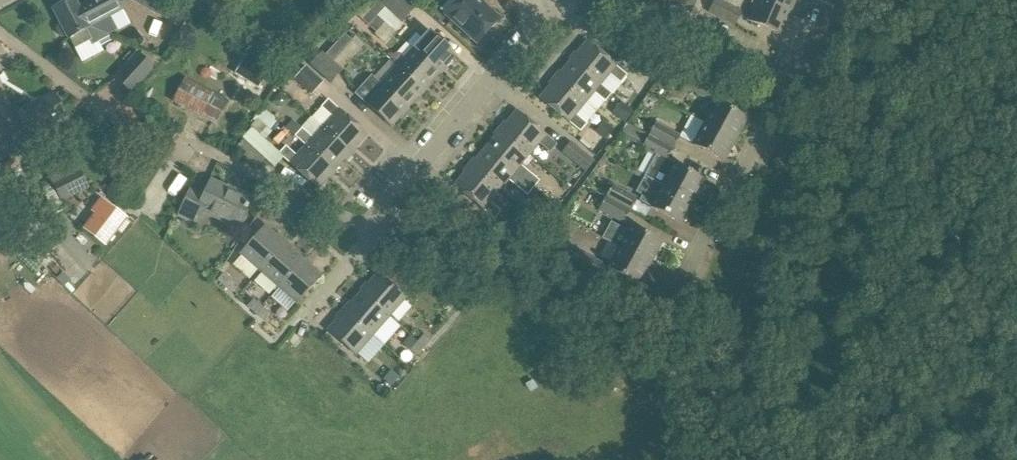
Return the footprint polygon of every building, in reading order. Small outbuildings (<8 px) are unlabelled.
[(53,10),(61,25),(58,26),(56,30),(60,36),(64,37),(67,36),(68,38),(70,37),(76,48),(92,40),(94,44),(98,41),(108,36),(108,35),(90,27),(79,6),(76,0),(72,0),(53,10)] [(79,6),(90,27),(108,35),(118,30),(111,16),(122,10),(117,0),(90,0),(79,6)] [(152,13),(160,0),(130,0),(152,13)] [(371,9),(377,15),(385,6),(401,20),(416,4),(412,0),(384,0),(382,3),(379,0),(371,9)] [(480,0),(458,0),(445,14),(477,43),(497,20),(482,6),(484,4),(480,0)] [(692,9),(697,0),(674,0),(692,9)] [(709,12),(734,25),(740,12),(737,10),(723,3),(725,0),(715,0),(709,12)] [(763,0),(757,0),(748,20),(780,34),(790,12),(763,0)] [(790,12),(795,0),(763,0),(790,12)] [(177,1),(168,17),(181,24),(190,9),(177,1)] [(396,32),(377,15),(371,9),(362,18),(375,31),(374,32),(386,43),(396,32)] [(414,48),(440,72),(456,54),(430,30),(421,41),(414,48)] [(352,39),(345,33),(336,42),(343,49),(352,39)] [(587,41),(571,60),(600,84),(609,73),(620,83),(627,75),(587,41)] [(343,49),(336,42),(328,52),(335,58),(343,49)] [(397,66),(423,90),(440,72),(414,48),(397,66)] [(329,83),(341,70),(320,50),(308,63),(329,83)] [(137,51),(113,78),(131,94),(156,67),(137,51)] [(274,66),(251,51),(239,71),(262,85),(274,66)] [(638,54),(631,66),(655,81),(662,70),(638,54)] [(571,60),(556,79),(585,103),(594,92),(605,101),(612,93),(600,84),(571,60)] [(294,79),(311,96),(323,83),(306,66),(294,79)] [(381,84),(407,108),(423,90),(397,66),(381,84)] [(691,73),(684,86),(685,87),(685,86),(708,99),(709,100),(716,87),(715,86),(715,87),(692,74),(692,73),(691,73)] [(173,104),(216,126),(231,96),(188,75),(173,104)] [(355,94),(365,102),(391,126),(407,108),(381,84),(372,76),(355,94)] [(585,103),(556,79),(540,98),(580,131),(587,123),(575,114),(585,103)] [(54,93),(17,112),(30,137),(36,149),(72,130),(66,118),(54,93)] [(322,127),(350,152),(367,134),(328,99),(321,107),(332,117),(322,127)] [(716,102),(704,123),(735,140),(747,119),(747,118),(716,101),(715,102),(716,102)] [(614,116),(624,123),(633,112),(623,104),(614,116)] [(517,110),(501,130),(530,154),(539,143),(550,152),(557,144),(517,110)] [(7,136),(0,122),(0,159),(14,151),(7,136)] [(649,135),(673,149),(680,136),(680,135),(679,136),(656,123),(656,122),(649,135)] [(597,133),(606,140),(614,130),(605,123),(597,133)] [(735,140),(704,123),(693,144),(692,144),(724,162),(724,161),(735,140)] [(350,152),(322,127),(313,138),(302,128),(295,136),(306,145),(334,171),(350,152)] [(530,154),(501,130),(486,148),(534,188),(540,181),(521,165),(530,154)] [(673,164),(673,165),(667,161),(673,149),(649,135),(642,148),(643,148),(656,155),(645,176),(693,202),(704,181),(705,181),(705,180),(673,163),(673,164)] [(235,149),(256,168),(265,158),(244,139),(235,149)] [(594,161),(571,142),(563,153),(585,171),(594,161)] [(334,171),(306,145),(297,155),(286,146),(279,153),(318,188),(334,171)] [(486,148),(470,166),(499,191),(508,180),(527,195),(534,188),(486,148)] [(50,182),(61,203),(89,189),(78,167),(65,174),(59,161),(45,168),(52,181),(50,182)] [(499,191),(470,166),(454,185),(494,219),(501,211),(490,202),(499,191)] [(140,189),(152,197),(165,180),(154,171),(140,189)] [(639,201),(650,206),(681,224),(682,223),(681,223),(693,202),(645,176),(636,192),(642,195),(639,201)] [(190,190),(178,215),(197,224),(203,211),(237,227),(246,208),(246,209),(248,205),(248,204),(252,197),(233,188),(232,190),(211,180),(203,196),(190,190)] [(614,185),(613,185),(606,197),(631,210),(637,198),(637,197),(637,198),(613,185),(614,185)] [(624,223),(631,210),(606,197),(599,210),(600,210),(623,223),(624,223)] [(99,212),(86,228),(106,244),(127,219),(111,206),(103,199),(95,209),(99,212)] [(531,235),(505,221),(499,233),(525,247),(531,235)] [(609,222),(601,237),(608,241),(650,264),(661,243),(662,243),(662,242),(631,225),(627,232),(616,226),(609,222)] [(8,234),(0,224),(0,241),(8,234)] [(250,281),(259,270),(284,242),(265,225),(240,254),(242,255),(232,266),(250,281)] [(42,256),(55,245),(46,235),(34,246),(42,256)] [(639,285),(650,264),(608,241),(600,256),(611,261),(607,269),(639,286),(639,285)] [(278,287),(303,259),(284,242),(259,270),(278,287)] [(578,250),(571,263),(595,276),(594,276),(595,276),(602,263),(601,263),(578,251),(578,250)] [(303,259),(278,287),(297,304),(322,275),(303,259)] [(223,273),(217,280),(227,288),(233,281),(223,273)] [(361,292),(389,317),(406,298),(377,273),(361,292)] [(344,311),(372,336),(382,345),(399,326),(389,317),(361,292),(344,311)] [(255,313),(261,306),(253,299),(247,306),(255,313)] [(269,313),(261,306),(255,313),(263,320),(269,313)] [(356,355),(372,336),(344,311),(327,330),(356,355)] [(424,348),(431,340),(424,334),(417,342),(424,348)] [(410,350),(417,356),(424,348),(417,342),(410,350)] [(391,386),(399,377),(392,371),(384,380),(391,386)]
